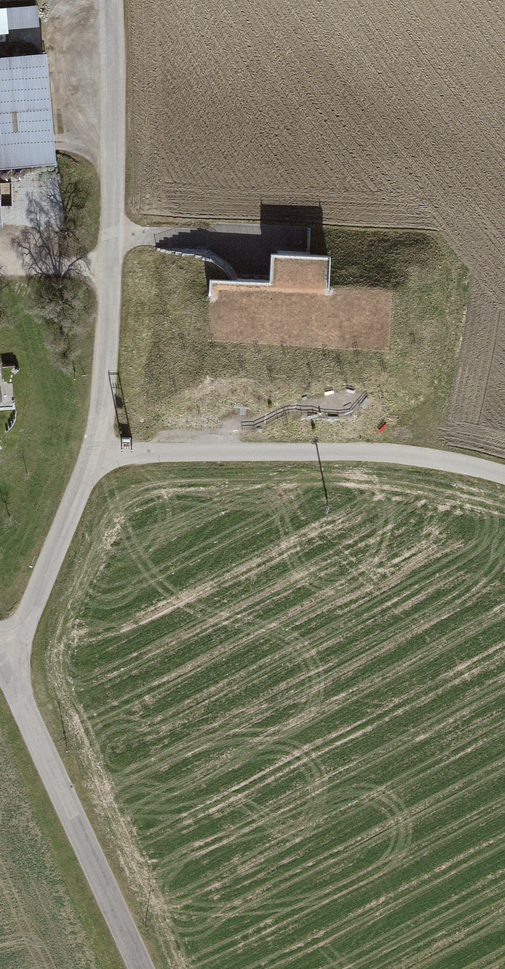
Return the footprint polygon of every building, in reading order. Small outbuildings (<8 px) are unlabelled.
[(0,1),(0,21),(42,20),(42,0),(31,0),(0,1)] [(7,230),(3,163),(51,160),(45,56),(0,59),(0,230),(7,230)] [(267,275),(207,272),(204,336),(386,345),(389,280),(328,276),(330,248),(268,245),(267,275)]
